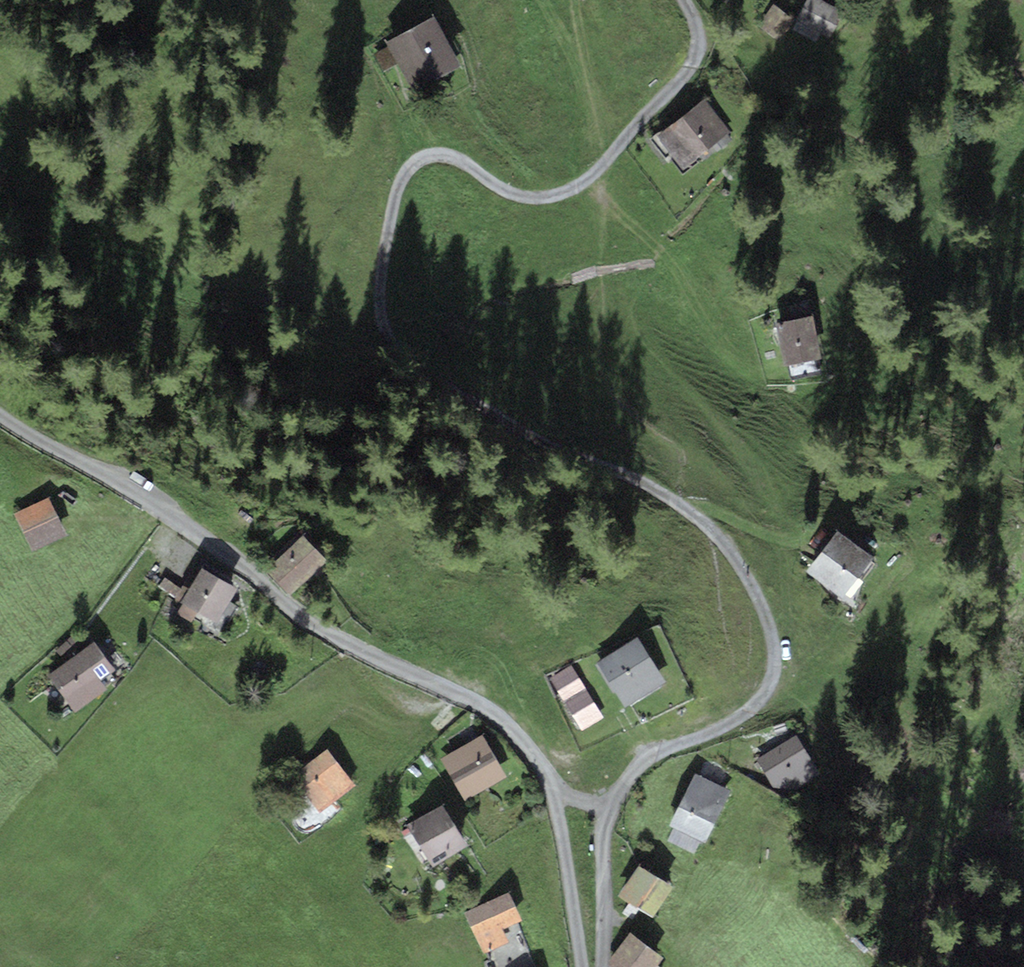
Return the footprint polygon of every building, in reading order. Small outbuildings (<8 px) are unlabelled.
[(822,0),(807,0),(796,21),(797,21),(792,30),(816,42),(821,33),(829,37),(843,12),(822,0)] [(794,20),(767,1),(752,23),(779,41),(794,20)] [(434,16),(386,42),(388,46),(373,54),(382,71),(398,63),(413,90),(460,64),(434,16)] [(730,131),(704,99),(658,136),(685,168),(730,131)] [(812,315),(775,323),(783,365),(821,358),(812,315)] [(49,497),(14,513),(31,550),(66,534),(49,497)] [(838,529),(807,570),(842,597),(873,556),(838,529)] [(325,560),(303,536),(267,570),(289,594),(325,560)] [(239,588),(202,567),(176,612),(192,621),(197,611),(219,623),(239,588)] [(638,637),(599,662),(626,705),(665,681),(638,637)] [(116,669),(94,640),(48,674),(76,711),(107,688),(101,680),(116,669)] [(571,664),(550,677),(580,728),(602,716),(571,664)] [(483,735),(441,759),(464,800),(506,776),(483,735)] [(820,773),(796,735),(757,759),(781,798),(820,773)] [(328,748),(292,775),(319,812),(356,785),(328,748)] [(730,791),(694,774),(670,826),(674,828),(668,841),(694,854),(699,841),(705,844),(730,791)] [(442,804),(407,826),(432,866),(467,844),(442,804)] [(672,886),(638,864),(619,895),(653,917),(672,886)] [(508,942),(502,929),(521,919),(508,892),(464,913),(484,954),(508,942)] [(631,933),(607,963),(612,966),(660,966),(658,965),(663,958),(631,933)]
